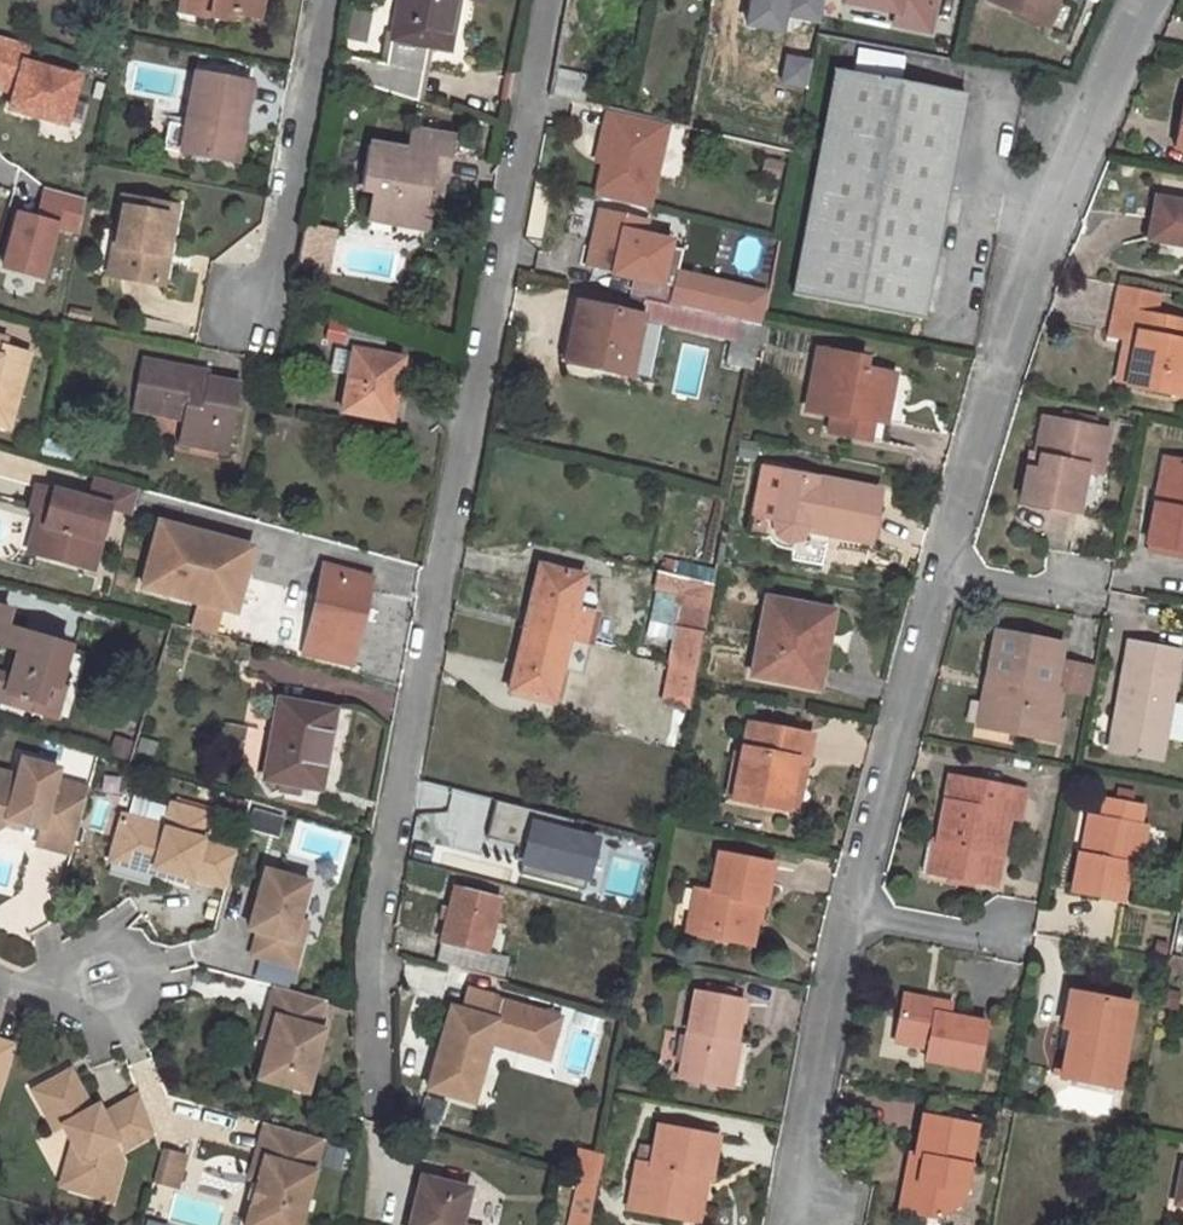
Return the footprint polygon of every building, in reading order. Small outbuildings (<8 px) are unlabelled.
[(211,17),(214,0),(213,0),(200,0),(200,4),(181,0),(179,11),(211,17)] [(214,0),(211,17),(232,21),(233,14),(258,18),(261,0),(213,0),(214,0)] [(386,67),(335,58),(331,75),(416,100),(425,48),(451,52),(460,0),(398,0),(386,67)] [(1037,21),(1039,22),(1049,0),(989,0),(1037,21)] [(1056,0),(1055,0),(1049,0),(1039,22),(1046,24),(1056,0)] [(365,42),(370,11),(354,8),(348,38),(365,42)] [(574,72),(585,11),(565,8),(554,68),(574,72)] [(0,38),(0,95),(8,97),(3,114),(66,131),(81,77),(29,64),(33,47),(0,38)] [(550,92),(582,98),(587,74),(574,72),(554,68),(550,92)] [(835,70),(793,294),(923,319),(966,95),(835,70)] [(194,74),(184,128),(192,129),(187,155),(235,163),(250,84),(194,74)] [(1182,151),(1182,109),(1175,150),(1182,151)] [(609,135),(603,165),(597,192),(596,198),(650,210),(664,147),(656,131),(647,129),(649,121),(607,111),(602,133),(609,135)] [(656,131),(664,147),(667,134),(669,125),(649,121),(647,129),(656,131)] [(667,134),(695,141),(697,132),(691,130),(669,125),(667,134)] [(178,126),(173,152),(180,154),(187,155),(192,129),(184,128),(178,126)] [(368,221),(427,231),(432,199),(427,198),(430,179),(442,181),(445,182),(453,137),(411,130),(407,151),(371,145),(363,190),(373,192),(368,221)] [(602,133),(596,163),(603,165),(609,135),(602,133)] [(439,201),(442,181),(430,179),(427,198),(432,199),(439,201)] [(85,199),(41,188),(34,218),(57,223),(56,231),(76,236),(85,199)] [(115,233),(107,275),(159,285),(174,208),(122,197),(115,233)] [(1156,198),(1148,240),(1182,246),(1182,203),(1156,198)] [(12,211),(0,257),(0,272),(42,283),(56,231),(57,223),(34,218),(12,211)] [(587,268),(635,278),(631,295),(646,298),(679,306),(682,288),(656,282),(663,250),(642,245),(648,221),(600,211),(587,268)] [(318,256),(324,231),(311,228),(305,253),(318,256)] [(105,231),(97,273),(107,275),(115,233),(105,231)] [(1116,309),(1158,317),(1163,295),(1121,287),(1116,309)] [(679,306),(704,312),(707,294),(682,288),(679,306)] [(643,317),(716,333),(720,315),(704,312),(679,306),(646,298),(643,317)] [(632,374),(643,317),(579,303),(566,361),(632,374)] [(1111,335),(1126,338),(1138,340),(1130,380),(1129,387),(1182,396),(1182,394),(1182,322),(1158,317),(1116,309),(1111,335)] [(716,333),(734,337),(737,319),(720,315),(716,333)] [(734,337),(728,365),(753,371),(762,324),(737,319),(734,337)] [(331,323),(328,341),(344,344),(347,326),(331,323)] [(344,344),(381,351),(385,333),(347,326),(344,344)] [(1126,338),(1118,377),(1130,380),(1138,340),(1126,338)] [(7,426),(26,356),(2,349),(0,356),(0,424),(7,426)] [(394,357),(354,349),(353,353),(335,350),(331,373),(349,376),(342,411),(386,420),(390,400),(394,400),(399,374),(391,372),(394,357)] [(831,417),(842,419),(839,436),(871,442),(875,422),(879,400),(888,402),(893,376),(864,370),(866,361),(819,352),(807,413),(831,417)] [(399,374),(402,358),(394,357),(391,372),(399,374)] [(227,454),(239,387),(191,377),(192,370),(142,360),(131,411),(182,420),(177,444),(227,454)] [(884,424),(888,402),(879,400),(875,422),(884,424)] [(831,417),(829,434),(839,436),(842,419),(831,417)] [(1044,419),(1034,472),(1040,473),(1050,420),(1044,419)] [(1050,420),(1040,473),(1034,472),(1029,471),(1023,502),(1079,512),(1086,472),(1089,457),(1104,460),(1109,431),(1050,420)] [(1086,472),(1101,474),(1104,460),(1089,457),(1086,472)] [(1173,461),(1166,460),(1157,502),(1164,504),(1173,461)] [(1173,461),(1164,504),(1157,502),(1149,545),(1182,552),(1182,463),(1173,461)] [(869,543),(878,492),(784,474),(762,469),(753,522),(775,526),(775,531),(777,536),(781,540),(786,542),(792,542),(797,540),(802,536),(804,531),(869,543)] [(46,518),(38,557),(94,568),(106,504),(128,509),(132,488),(89,476),(84,500),(34,491),(30,515),(37,516),(46,518)] [(38,557),(46,518),(37,516),(30,556),(38,557)] [(224,602),(236,537),(154,521),(141,586),(224,602)] [(248,539),(236,537),(224,602),(236,604),(248,539)] [(699,541),(694,568),(715,573),(716,565),(720,546),(699,541)] [(326,553),(302,654),(350,665),(373,564),(326,553)] [(663,571),(713,582),(715,573),(694,568),(665,561),(663,571)] [(524,628),(588,643),(591,644),(598,614),(575,608),(583,576),(539,566),(524,628)] [(663,571),(646,643),(673,649),(671,663),(697,669),(713,582),(663,571)] [(769,599),(754,676),(809,686),(818,636),(828,638),(833,611),(769,599)] [(8,611),(0,608),(0,645),(18,650),(11,676),(0,673),(0,702),(37,713),(46,684),(56,687),(68,647),(3,628),(8,611)] [(524,628),(509,692),(552,702),(560,670),(580,675),(588,643),(524,628)] [(1000,681),(992,730),(1059,742),(1063,724),(1057,723),(1062,693),(1054,692),(1060,663),(1063,646),(997,634),(989,679),(1000,681)] [(818,636),(809,686),(824,689),(833,639),(828,638),(818,636)] [(1127,660),(1116,719),(1120,720),(1114,752),(1160,761),(1180,652),(1137,644),(1134,661),(1127,660)] [(671,663),(664,702),(689,707),(697,669),(671,663)] [(1062,693),(1089,698),(1094,668),(1060,663),(1054,692),(1062,693)] [(992,730),(1000,681),(989,679),(980,727),(992,730)] [(46,684),(37,713),(54,718),(63,689),(56,687),(46,684)] [(279,702),(265,780),(278,782),(298,786),(319,789),(333,712),(279,702)] [(747,724),(733,799),(783,809),(785,803),(793,761),(805,764),(811,737),(747,724)] [(0,772),(0,829),(6,825),(8,820),(23,824),(41,829),(37,846),(71,856),(88,790),(56,781),(59,770),(23,760),(18,777),(0,772)] [(797,805),(805,764),(793,761),(785,803),(797,805)] [(950,779),(938,843),(929,842),(924,873),(985,884),(989,866),(999,867),(1009,817),(1021,820),(1027,793),(950,779)] [(277,791),(297,795),(298,786),(278,782),(277,791)] [(226,800),(223,811),(239,815),(242,804),(226,800)] [(179,803),(178,807),(205,815),(206,811),(179,803)] [(226,888),(236,853),(202,844),(210,816),(205,815),(178,807),(171,805),(165,828),(122,816),(113,850),(155,862),(152,873),(174,880),(176,874),(192,879),(226,888)] [(596,832),(522,814),(511,859),(585,877),(596,832)] [(1091,856),(1098,818),(1087,816),(1080,854),(1091,856)] [(1080,854),(1073,892),(1122,901),(1129,866),(1139,868),(1146,828),(1098,818),(1091,856),(1080,854)] [(8,820),(6,825),(22,830),(23,824),(8,820)] [(155,862),(113,850),(109,861),(152,873),(155,862)] [(706,894),(699,931),(752,941),(759,906),(765,907),(773,867),(719,856),(711,895),(706,894)] [(996,886),(999,867),(989,866),(985,884),(996,886)] [(306,882),(262,871),(246,930),(255,933),(249,956),(293,968),(299,943),(290,940),(296,920),(306,882)] [(176,874),(174,880),(190,884),(192,879),(176,874)] [(448,886),(428,956),(502,976),(507,957),(486,951),(500,900),(448,886)] [(694,892),(686,929),(699,931),(706,894),(694,892)] [(304,923),(296,920),(290,940),(299,943),(304,923)] [(1182,972),(1182,958),(1174,956),(1172,970),(1182,972)] [(459,987),(453,1009),(487,1019),(492,1000),(493,997),(459,987)] [(708,995),(734,1000),(735,992),(709,987),(708,995)] [(326,1001),(276,988),(269,1017),(277,1019),(272,1040),(261,1080),(309,1093),(326,1031),(319,1029),(326,1001)] [(1069,992),(1063,1028),(1071,1029),(1076,1030),(1083,995),(1069,992)] [(734,1044),(742,1002),(734,1000),(708,995),(697,993),(679,1080),(719,1088),(728,1043),(734,1044)] [(1175,1027),(1181,997),(1167,994),(1161,1024),(1175,1027)] [(1071,1029),(1061,1078),(1118,1089),(1133,1005),(1083,995),(1076,1030),(1071,1029)] [(927,1062),(977,1071),(987,1024),(951,1017),(927,1013),(929,1001),(905,996),(896,1042),(929,1049),(927,1062)] [(557,1018),(492,1000),(487,1019),(453,1009),(449,1008),(426,1088),(475,1102),(492,1043),(510,1049),(525,1041),(548,1047),(557,1018)] [(953,1005),(929,1001),(927,1013),(951,1017),(953,1005)] [(277,1019),(269,1017),(263,1038),(272,1040),(277,1019)] [(525,1041),(510,1049),(545,1059),(548,1047),(525,1041)] [(15,1047),(0,1042),(0,1094),(15,1047)] [(729,1090),(738,1044),(734,1044),(728,1043),(719,1088),(729,1090)] [(153,1134),(138,1096),(102,1116),(97,1106),(91,1109),(70,1071),(33,1091),(54,1131),(62,1126),(80,1161),(77,1173),(72,1190),(111,1201),(122,1162),(117,1154),(153,1134)] [(439,1140),(449,1102),(430,1097),(420,1135),(439,1140)] [(940,1219),(964,1203),(978,1126),(924,1115),(916,1155),(924,1156),(920,1181),(906,1178),(900,1211),(940,1219)] [(257,1181),(245,1224),(299,1224),(322,1140),(264,1124),(255,1157),(263,1159),(257,1181)] [(703,1186),(705,1177),(710,1178),(717,1138),(645,1124),(632,1189),(642,1191),(638,1211),(689,1220),(695,1185),(703,1186)] [(62,1126),(54,1131),(77,1173),(80,1161),(62,1126)] [(181,1189),(192,1156),(167,1148),(156,1181),(181,1189)] [(579,1148),(573,1177),(578,1178),(579,1179),(598,1184),(604,1153),(596,1151),(579,1148)] [(920,1181),(924,1156),(916,1155),(911,1154),(906,1178),(920,1181)] [(257,1181),(263,1159),(255,1157),(249,1179),(257,1181)] [(420,1176),(412,1210),(419,1212),(427,1178),(420,1176)] [(702,1222),(710,1178),(705,1177),(703,1186),(695,1185),(689,1220),(702,1222)] [(468,1187),(427,1178),(419,1212),(412,1210),(409,1224),(459,1224),(468,1187)] [(570,1222),(588,1224),(590,1224),(598,1184),(579,1179),(578,1178),(570,1222)] [(632,1189),(628,1209),(638,1211),(642,1191),(632,1189)]
